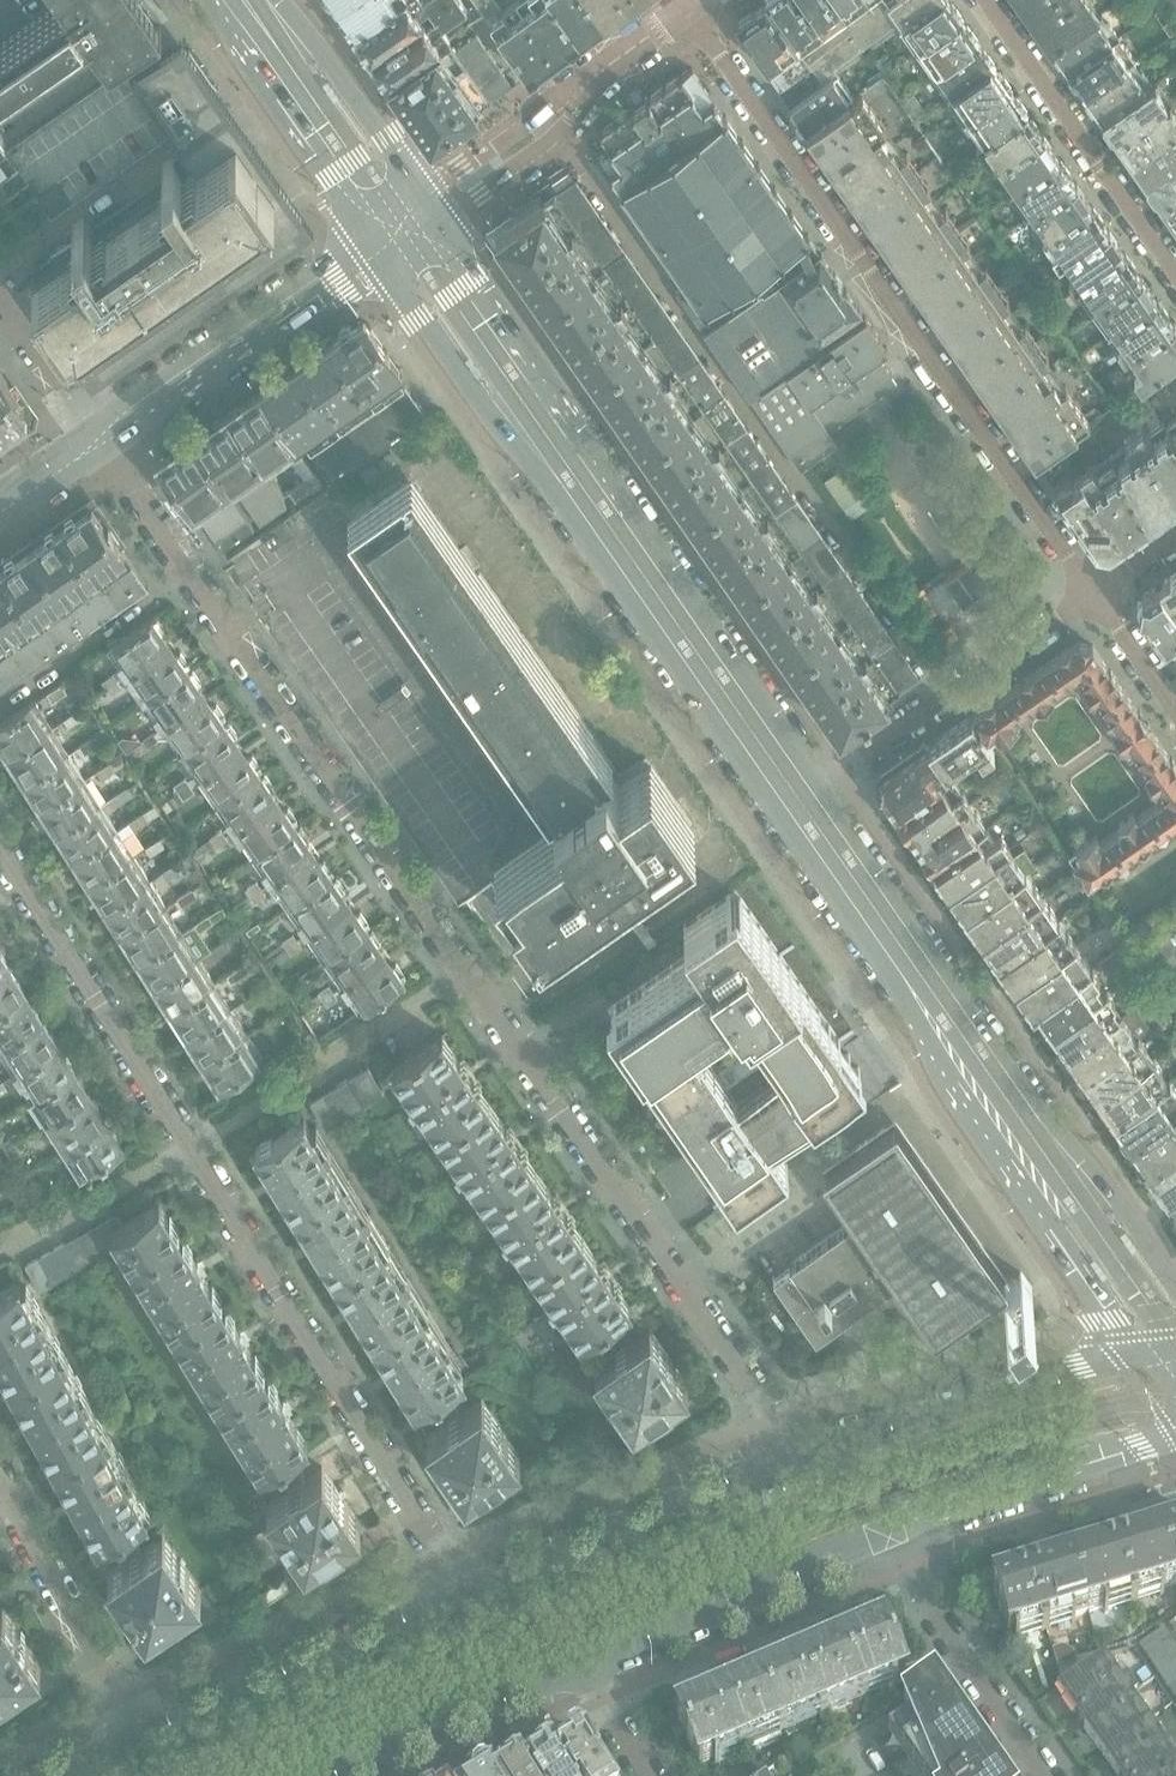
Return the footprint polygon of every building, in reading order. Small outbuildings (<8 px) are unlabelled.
[(83,40),(90,34),(109,62),(161,25),(144,0),(66,0),(0,46),(0,97),(83,40)] [(353,31),(397,0),(332,0),(353,31)] [(353,31),(368,52),(368,51),(371,55),(450,0),(397,0),(353,31)] [(371,55),(389,81),(448,41),(450,39),(441,27),(467,9),(460,0),(450,0),(371,55)] [(579,39),(551,0),(518,0),(515,2),(503,10),(496,0),(475,0),(485,15),(528,76),(537,69),(579,39)] [(579,39),(603,22),(588,0),(551,0),(579,39)] [(603,22),(627,4),(624,0),(588,0),(603,22)] [(800,48),(795,42),(766,0),(764,0),(736,20),(770,69),(767,74),(779,91),(803,74),(810,84),(819,77),(812,68),(800,48)] [(802,0),(766,0),(795,42),(800,48),(812,68),(819,77),(822,81),(835,72),(846,64),(802,0)] [(854,29),(834,0),(802,0),(846,64),(855,58),(867,49),(854,29)] [(854,29),(877,14),(867,0),(834,0),(854,29)] [(877,14),(890,4),(896,0),(867,0),(877,14)] [(937,0),(896,0),(890,4),(895,11),(891,14),(899,27),(937,0)] [(962,17),(950,0),(937,0),(899,27),(909,41),(913,37),(920,47),(962,17)] [(1045,0),(1020,0),(1028,12),(1045,0)] [(1099,10),(1092,0),(1045,0),(1028,12),(1050,44),(1092,15),(1099,10)] [(1175,14),(1175,0),(1166,0),(1175,14)] [(1067,68),(1109,40),(1116,35),(1108,23),(1101,28),(1092,15),(1050,44),(1067,68)] [(931,74),(978,41),(962,17),(920,47),(928,59),(923,62),(931,74)] [(448,41),(389,81),(431,142),(450,128),(512,85),(476,34),(454,49),(448,41)] [(177,143),(229,106),(182,38),(130,75),(177,143)] [(1084,92),(1126,63),(1133,58),(1124,46),(1117,51),(1109,40),(1067,68),(1084,92)] [(952,94),(994,64),(978,41),(931,74),(939,86),(944,83),(952,94)] [(880,50),(872,56),(871,57),(874,62),(879,69),(880,69),(883,74),(892,67),(880,50)] [(1101,118),(1150,84),(1141,71),(1134,76),(1126,63),(1084,92),(1101,118)] [(902,74),(897,64),(892,67),(883,74),(889,83),(902,74)] [(963,121),(1011,88),(994,64),(952,94),(960,106),(955,109),(963,121)] [(819,253),(808,238),(809,238),(808,236),(809,236),(742,139),(741,140),(726,118),(727,118),(725,115),(724,116),(692,70),(693,70),(692,68),(691,68),(680,75),(679,73),(677,75),(678,77),(664,86),(663,85),(661,86),(662,87),(649,97),(647,95),(645,96),(646,98),(639,103),(633,108),(631,106),(629,107),(630,110),(617,119),(616,118),(614,119),(615,120),(601,130),(600,128),(598,130),(599,131),(597,133),(598,135),(600,134),(610,147),(601,154),(601,153),(599,155),(600,157),(622,187),(621,188),(687,284),(676,291),(693,315),(749,396),(863,316),(860,311),(860,310),(860,309),(821,253),(820,253),(819,253)] [(870,83),(883,74),(880,69),(879,69),(867,78),(870,83)] [(804,127),(847,97),(839,87),(844,84),(835,72),(822,81),(823,83),(790,107),(804,127)] [(787,103),(811,86),(810,84),(803,74),(779,91),(787,103)] [(1116,139),(1170,102),(1154,80),(1150,84),(1101,118),(1116,139)] [(984,141),(1027,111),(1011,88),(963,121),(971,133),(976,130),(984,141)] [(1049,373),(970,260),(892,146),(876,157),(872,152),(888,141),(880,130),(885,126),(859,89),(847,97),(804,127),(1036,461),(1071,435),(1090,422),(1066,386),(1061,390),(1052,378),(1037,389),(1033,384),(1049,373)] [(926,113),(910,89),(900,96),(916,120),(926,113)] [(1175,128),(1175,111),(1170,102),(1116,139),(1130,159),(1175,128)] [(203,306),(312,226),(229,106),(177,143),(182,151),(175,156),(174,155),(162,163),(169,174),(91,228),(84,217),(72,226),(79,236),(19,278),(91,383),(203,306)] [(992,171),(1043,135),(1027,111),(984,141),(975,147),(992,171)] [(942,137),(933,124),(924,131),(932,143),(942,137)] [(1175,158),(1175,128),(1130,159),(1144,180),(1175,158)] [(1008,194),(1059,158),(1043,135),(992,171),(1008,194)] [(951,150),(942,137),(932,143),(942,157),(951,150)] [(1024,218),(1076,182),(1059,158),(1008,194),(1024,218)] [(1175,190),(1175,158),(1144,180),(1159,201),(1175,190)] [(573,180),(567,172),(551,183),(557,192),(573,180)] [(591,247),(579,230),(600,216),(575,179),(495,235),(545,306),(625,251),(612,233),(591,247)] [(1040,241),(1092,205),(1076,182),(1024,218),(1027,222),(1040,241)] [(1175,220),(1175,190),(1159,201),(1173,221),(1175,220)] [(1057,265),(1108,229),(1092,205),(1040,241),(1057,265)] [(1073,289),(1125,252),(1108,229),(1057,265),(1073,289)] [(1024,255),(1013,238),(1002,246),(1013,262),(1024,255)] [(673,321),(625,251),(545,306),(593,376),(673,321)] [(1090,312),(1141,276),(1125,252),(1073,289),(1090,312)] [(1031,266),(1024,255),(1013,262),(1021,273),(1031,266)] [(1106,335),(1157,299),(1141,276),(1090,312),(1106,335)] [(1046,308),(1061,297),(1056,290),(1041,300),(1046,308)] [(1122,359),(1173,322),(1157,299),(1106,335),(1122,359)] [(1073,324),(1065,312),(1054,320),(1062,332),(1073,324)] [(829,430),(897,382),(884,363),(879,356),(888,350),(866,317),(865,315),(863,316),(749,396),(800,469),(838,443),(829,430)] [(428,418),(405,385),(404,386),(395,372),(399,369),(367,323),(357,321),(295,364),(307,382),(314,377),(370,458),(428,418)] [(722,392),(673,321),(593,376),(642,447),(701,406),(722,392)] [(1175,359),(1175,327),(1173,322),(1122,359),(1139,384),(1166,366),(1175,359)] [(370,458),(314,377),(307,382),(295,364),(227,411),(295,510),(326,489),(370,458)] [(1165,368),(1153,377),(1160,387),(1172,378),(1165,368)] [(12,387),(11,387),(0,372),(0,441),(2,444),(31,424),(32,416),(12,387)] [(690,516),(770,461),(747,428),(726,442),(701,406),(642,447),(690,516)] [(164,464),(163,465),(223,551),(225,549),(254,530),(231,496),(236,493),(260,525),(287,507),(285,504),(280,496),(283,494),(284,493),(227,411),(193,435),(164,454),(165,455),(166,455),(164,464)] [(1162,422),(1175,443),(1175,412),(1162,422)] [(1162,422),(1160,421),(1145,431),(1141,426),(1132,433),(1175,499),(1175,443),(1162,422)] [(1132,433),(1121,440),(1125,445),(1109,456),(1131,489),(1129,490),(1149,521),(1175,502),(1175,499),(1132,433)] [(390,452),(378,460),(384,469),(396,461),(395,459),(390,452)] [(1149,521),(1129,490),(1131,489),(1109,456),(1091,468),(1088,464),(1077,472),(1123,538),(1149,521)] [(821,534),(770,461),(690,516),(740,589),(821,534)] [(372,464),(360,472),(367,481),(379,473),(372,464)] [(872,504),(846,466),(824,481),(850,519),(872,504)] [(1123,538),(1077,472),(1068,477),(1066,475),(1052,485),(1095,546),(1096,546),(1104,548),(1108,548),(1108,549),(1123,538)] [(348,518),(347,519),(379,565),(454,672),(464,688),(537,792),(530,796),(538,807),(545,802),(549,807),(548,808),(554,804),(560,813),(551,820),(556,828),(493,871),(494,872),(538,936),(544,931),(571,913),(570,912),(581,904),(582,905),(633,870),(666,847),(670,844),(672,843),(695,827),(678,803),(647,759),(646,757),(633,765),(607,727),(594,737),(479,572),(412,474),(348,518)] [(227,558),(219,563),(225,571),(237,589),(240,594),(258,619),(457,905),(466,899),(233,564),(280,531),(491,834),(469,849),(489,877),(494,872),(493,871),(556,828),(551,820),(560,813),(554,804),(548,808),(537,792),(464,688),(454,672),(379,565),(347,519),(326,489),(295,510),(284,518),(261,534),(227,558)] [(132,564),(92,505),(30,548),(88,631),(148,589),(149,588),(147,586),(132,565),(132,564)] [(280,531),(233,564),(466,899),(492,881),(489,877),(469,849),(491,834),(280,531)] [(845,568),(821,534),(740,589),(789,660),(849,619),(823,583),(845,568)] [(30,548),(0,569),(0,632),(27,673),(88,631),(30,548)] [(1141,596),(1142,596),(1139,609),(1164,645),(1172,639),(1175,640),(1175,572),(1141,596)] [(870,605),(849,619),(789,660),(839,732),(920,676),(870,605)] [(125,675),(168,646),(163,638),(165,637),(163,633),(165,632),(157,619),(154,621),(152,618),(113,646),(123,661),(117,664),(125,675)] [(0,632),(0,692),(27,673),(0,632)] [(1162,831),(1175,821),(1175,822),(1175,764),(1172,758),(1171,759),(1161,745),(1162,745),(1149,726),(1148,724),(1139,711),(1139,712),(1116,680),(1117,679),(1110,669),(1109,670),(1093,645),(1076,642),(1071,646),(1070,646),(1060,652),(1061,653),(1033,673),(1032,672),(1023,679),(995,699),(995,698),(985,705),(986,706),(971,716),(991,742),(1017,724),(1013,717),(1034,702),(1038,707),(1054,696),(1050,691),(1076,673),(1084,673),(1087,678),(1079,683),(1089,698),(1096,694),(1111,716),(1103,721),(1109,728),(1108,729),(1121,749),(1123,748),(1129,757),(1134,752),(1149,774),(1144,778),(1152,790),(1158,787),(1162,793),(1161,800),(1135,818),(1131,813),(1119,822),(1123,827),(1100,843),(1096,839),(1070,856),(1079,870),(1089,884),(1101,875),(1103,877),(1114,868),(1113,867),(1139,848),(1140,849),(1150,842),(1149,840),(1162,831)] [(149,698),(188,670),(187,667),(189,666),(180,653),(178,655),(176,652),(174,654),(168,646),(125,675),(132,686),(138,682),(149,698)] [(945,659),(937,646),(928,652),(936,665),(945,659)] [(161,727),(204,697),(199,690),(201,688),(199,685),(201,683),(193,671),(190,673),(188,670),(149,698),(159,712),(153,716),(161,727)] [(106,688),(118,680),(113,674),(102,682),(106,688)] [(112,696),(123,687),(118,680),(106,688),(112,696)] [(53,701),(67,692),(62,684),(48,693),(53,701)] [(185,750),(225,722),(223,719),(225,717),(216,705),(214,707),(212,704),(210,705),(204,697),(161,727),(169,738),(174,734),(185,750)] [(53,727),(36,701),(0,723),(0,744),(7,756),(53,727)] [(70,727),(85,717),(79,709),(65,719),(70,727)] [(994,746),(991,742),(971,716),(970,715),(927,745),(940,763),(949,777),(954,774),(994,746)] [(197,779),(240,749),(235,741),(237,740),(235,737),(237,735),(229,723),(226,724),(225,722),(185,750),(195,764),(189,768),(197,779)] [(24,781),(69,752),(53,727),(7,756),(24,781)] [(147,747),(159,739),(154,732),(143,740),(147,747)] [(87,752),(101,743),(96,735),(82,745),(87,752)] [(932,769),(940,763),(927,745),(881,776),(879,789),(896,814),(941,782),(932,769)] [(220,801),(260,773),(259,771),(261,769),(252,757),(250,758),(248,756),(246,757),(240,749),(197,779),(204,789),(210,786),(220,801)] [(40,806),(85,778),(69,752),(24,781),(40,806)] [(117,769),(126,763),(121,755),(97,770),(103,778),(117,769)] [(233,830),(276,801),(271,793),(273,792),(271,789),(273,787),(265,774),(262,776),(260,773),(220,801),(231,816),(226,820),(233,830)] [(914,839),(971,800),(954,774),(949,777),(941,782),(896,814),(914,839)] [(184,777),(174,785),(178,792),(189,784),(184,777)] [(56,832),(101,804),(85,778),(40,806),(56,832)] [(183,799),(194,791),(189,784),(178,792),(183,799)] [(119,804),(133,794),(129,787),(114,796),(119,804)] [(932,865),(989,825),(971,800),(914,839),(932,865)] [(257,853),(296,825),(295,823),(297,821),(288,809),(286,810),(284,807),(282,809),(276,801),(233,830),(240,840),(240,841),(246,838),(257,853)] [(72,858),(118,829),(101,804),(56,832),(72,858)] [(135,829),(149,819),(145,812),(130,822),(135,829)] [(269,882),(312,853),(307,845),(309,843),(307,840),(309,839),(301,826),(298,828),(296,825),(257,853),(267,867),(261,871),(269,882)] [(954,885),(1011,846),(1002,833),(997,836),(989,825),(932,865),(940,877),(941,877),(949,879),(954,885)] [(1026,834),(1021,827),(1013,833),(1018,840),(1026,834)] [(89,884),(134,855),(118,829),(72,858),(89,884)] [(215,844),(225,836),(221,829),(210,837),(215,844)] [(219,850),(230,843),(225,836),(215,844),(219,850)] [(160,838),(145,847),(145,848),(150,855),(165,846),(160,838)] [(965,913),(1027,869),(1035,864),(1023,846),(1015,852),(1011,846),(954,885),(948,889),(950,891),(965,890),(971,898),(964,912),(965,913)] [(293,905),(332,877),(331,875),(333,873),(324,860),(322,862),(320,859),(317,861),(312,853),(269,882),(276,892),(282,889),(293,905)] [(105,909),(150,880),(134,855),(89,884),(105,909)] [(188,856),(176,863),(181,871),(192,864),(188,856)] [(176,863),(161,872),(161,873),(166,880),(181,871),(176,863)] [(987,933),(1043,892),(1027,869),(965,913),(974,925),(982,926),(987,933)] [(305,933),(348,905),(342,897),(345,895),(343,892),(345,890),(337,878),(334,880),(332,877),(293,905),(303,919),(298,923),(305,933)] [(121,935),(167,906),(150,880),(105,909),(121,935)] [(242,901),(250,896),(262,888),(257,881),(238,895),(242,901)] [(192,888),(177,898),(178,899),(182,906),(197,897),(193,890),(192,888)] [(255,902),(266,895),(262,888),(250,896),(255,902)] [(606,1011),(732,1192),(741,1193),(788,1161),(773,1140),(829,1101),(825,1094),(825,1092),(827,1093),(835,1047),(833,1047),(833,1045),(840,1041),(735,889),(683,925),(698,947),(606,1011)] [(998,960),(1059,916),(1044,894),(1043,892),(987,933),(981,936),(982,938),(987,934),(992,941),(991,949),(990,949),(998,960)] [(328,956),(368,929),(366,926),(369,925),(360,912),(358,914),(356,911),(354,912),(348,905),(305,933),(312,945),(318,941),(328,956)] [(137,960),(183,931),(167,906),(121,935),(137,960)] [(200,932),(215,923),(209,915),(195,924),(200,932)] [(631,922),(645,943),(648,947),(657,941),(639,916),(631,922)] [(1018,979),(1075,939),(1059,916),(998,960),(1007,973),(1015,974),(1018,979)] [(1134,950),(1159,985),(1174,975),(1162,957),(1175,947),(1175,921),(1134,950)] [(341,986),(384,956),(378,949),(381,947),(379,944),(381,942),(372,930),(370,931),(368,929),(328,956),(339,970),(334,975),(341,986)] [(154,986),(199,957),(183,931),(137,960),(154,986)] [(286,947),(297,938),(293,933),(282,941),(286,947)] [(291,954),(302,946),(297,938),(286,947),(291,954)] [(1030,1006),(1092,963),(1075,939),(1018,979),(1019,981),(1014,984),(1030,1006)] [(216,957),(230,948),(226,941),(211,950),(216,957)] [(1105,972),(1125,957),(1119,948),(1098,962),(1105,972)] [(12,970),(0,951),(0,977),(12,970)] [(365,1008),(404,981),(402,978),(405,976),(396,964),(394,966),(392,963),(389,964),(384,956),(341,986),(349,996),(354,993),(365,1008)] [(170,1011),(215,982),(199,957),(154,986),(170,1011)] [(1050,1027),(1104,989),(1096,978),(1100,975),(1092,963),(1030,1006),(1032,1010),(1036,1007),(1040,1012),(1042,1022),(1041,1022),(1042,1023),(1043,1023),(1050,1027)] [(233,983),(247,974),(242,966),(227,975),(233,983)] [(27,994),(12,970),(0,977),(0,1011),(27,994)] [(186,1037),(231,1008),(215,982),(170,1011),(186,1037)] [(322,999),(333,991),(329,985),(318,993),(322,999)] [(1066,1050),(1120,1012),(1112,1000),(1116,998),(1108,986),(1104,989),(1050,1027),(1051,1028),(1056,1035),(1057,1044),(1057,1045),(1058,1046),(1066,1050)] [(249,1009),(263,999),(258,991),(243,1000),(249,1009)] [(327,1006),(338,998),(333,991),(322,999),(327,1006)] [(44,1020),(27,994),(0,1011),(0,1046),(44,1020)] [(1082,1073),(1140,1032),(1149,1026),(1133,1003),(1120,1012),(1066,1050),(1071,1057),(1073,1067),(1074,1068),(1082,1073)] [(202,1062),(248,1033),(231,1008),(186,1037),(202,1062)] [(60,1046),(44,1020),(0,1046),(0,1049),(16,1073),(60,1046)] [(1098,1096),(1152,1058),(1144,1047),(1148,1044),(1140,1032),(1082,1073),(1087,1080),(1089,1089),(1088,1090),(1089,1091),(1090,1091),(1098,1096)] [(219,1088),(264,1060),(248,1033),(202,1062),(219,1088)] [(489,1102),(469,1073),(442,1035),(394,1068),(441,1135),(489,1102)] [(32,1099),(76,1071),(60,1046),(16,1073),(32,1099)] [(1114,1118),(1168,1081),(1160,1069),(1164,1067),(1156,1055),(1152,1058),(1098,1096),(1103,1103),(1105,1112),(1104,1112),(1105,1114),(1105,1113),(1114,1118)] [(384,1091),(376,1080),(368,1068),(368,1067),(367,1065),(348,1077),(364,1103),(384,1091)] [(48,1124),(93,1097),(76,1071),(32,1099),(48,1124)] [(364,1103),(348,1077),(336,1084),(352,1111),(364,1103)] [(1175,1112),(1175,1084),(1171,1078),(1168,1081),(1114,1118),(1120,1127),(1121,1137),(1121,1138),(1122,1139),(1122,1138),(1131,1143),(1175,1112)] [(352,1111),(336,1084),(324,1091),(340,1118),(352,1111)] [(340,1118),(324,1091),(310,1099),(326,1126),(340,1118)] [(65,1150),(109,1123),(93,1097),(48,1124),(65,1150)] [(535,1170),(515,1140),(489,1102),(441,1135),(488,1202),(535,1170)] [(1175,1149),(1175,1112),(1131,1143),(1138,1153),(1136,1159),(1142,1168),(1148,1168),(1175,1149)] [(349,1180),(329,1148),(316,1126),(312,1129),(304,1117),(255,1148),(295,1213),(349,1180)] [(1006,1276),(896,1117),(821,1167),(856,1218),(773,1276),(816,1337),(899,1279),(909,1294),(932,1328),(1006,1276)] [(80,1176),(125,1147),(109,1123),(65,1150),(80,1176)] [(17,1143),(12,1136),(2,1142),(6,1150),(17,1143)] [(21,1151),(17,1143),(6,1150),(11,1157),(21,1151)] [(1148,1168),(1155,1178),(1156,1188),(1157,1189),(1166,1194),(1167,1195),(1175,1189),(1175,1149),(1148,1168)] [(583,1238),(563,1209),(535,1170),(488,1202),(536,1271),(583,1238)] [(389,1245),(369,1213),(349,1180),(295,1213),(335,1278),(389,1245)] [(46,1194),(41,1185),(31,1192),(35,1200),(46,1194)] [(178,1233),(159,1202),(112,1231),(131,1262),(178,1233)] [(105,1252),(90,1228),(78,1235),(93,1260),(105,1252)] [(222,1305),(178,1233),(131,1262),(175,1333),(222,1305)] [(93,1260),(78,1235),(65,1243),(80,1268),(93,1260)] [(630,1306),(610,1278),(583,1238),(536,1271),(583,1339),(600,1326),(612,1318),(630,1306)] [(80,1268),(65,1243),(52,1251),(67,1276),(80,1268)] [(429,1310),(409,1277),(389,1245),(335,1278),(375,1343),(429,1310)] [(67,1276),(52,1251),(39,1259),(54,1284),(67,1276)] [(54,1284),(39,1259),(26,1267),(41,1292),(54,1284)] [(45,1319),(26,1283),(21,1286),(19,1281),(0,1292),(0,1367),(12,1388),(67,1358),(45,1319)] [(265,1374),(222,1305),(175,1333),(218,1403),(265,1374)] [(469,1374),(449,1342),(429,1310),(375,1343),(415,1408),(426,1402),(438,1393),(469,1374)] [(687,1381),(649,1325),(627,1340),(612,1318),(600,1326),(616,1349),(594,1364),(632,1419),(687,1381)] [(109,1435),(88,1397),(67,1358),(12,1388),(54,1465),(109,1435)] [(308,1444),(286,1409),(265,1374),(218,1403),(261,1473),(272,1466),(285,1459),(308,1444)] [(519,1453),(481,1398),(454,1416),(438,1393),(426,1402),(442,1425),(426,1436),(464,1491),(519,1453)] [(152,1514),(131,1474),(109,1435),(54,1465),(97,1544),(114,1535),(126,1529),(152,1514)] [(360,1521),(322,1466),(299,1481),(285,1459),(272,1466),(287,1489),(266,1504),(305,1559),(360,1521)] [(1159,1530),(1175,1586),(1175,1525),(1159,1530)] [(201,1590),(162,1535),(141,1550),(126,1529),(114,1535),(129,1558),(107,1573),(146,1628),(201,1590)] [(1175,1586),(1159,1530),(1120,1542),(1120,1544),(1111,1547),(1111,1545),(1071,1557),(1088,1612),(1102,1608),(1104,1616),(1107,1615),(1104,1608),(1129,1600),(1131,1607),(1136,1606),(1134,1598),(1158,1591),(1161,1598),(1164,1597),(1161,1590),(1175,1586)] [(1088,1612),(1071,1557),(1031,1569),(1032,1571),(1023,1574),(1022,1572),(991,1582),(1008,1637),(1014,1635),(1016,1641),(1020,1640),(1017,1634),(1040,1627),(1042,1634),(1045,1633),(1047,1633),(1045,1625),(1070,1618),(1073,1625),(1074,1625),(1072,1617),(1088,1612)] [(2,1606),(0,1608),(0,1690),(41,1662),(2,1606)] [(905,1678),(882,1624),(839,1643),(864,1701),(897,1687),(895,1681),(905,1678)] [(1155,1642),(1167,1634),(1162,1627),(1150,1636),(1155,1642)] [(1160,1649),(1172,1641),(1167,1634),(1155,1642),(1160,1649)] [(1142,1651),(1155,1642),(1150,1636),(1138,1644),(1142,1651)] [(1175,1649),(1175,1647),(1172,1641),(1160,1649),(1164,1656),(1175,1649)] [(1147,1658),(1160,1649),(1155,1642),(1142,1651),(1147,1658)] [(864,1701),(839,1643),(759,1677),(784,1736),(864,1701)] [(1152,1665),(1164,1656),(1160,1649),(1147,1658),(1152,1665)] [(1175,1659),(1175,1649),(1164,1656),(1169,1664),(1175,1659)] [(1157,1672),(1169,1664),(1164,1656),(1152,1665),(1157,1672)] [(1147,1721),(1132,1698),(1136,1695),(1125,1679),(1120,1682),(1103,1659),(1057,1690),(1100,1753),(1147,1721)] [(1162,1679),(1174,1671),(1169,1664),(1157,1672),(1162,1679)] [(1175,1680),(1175,1673),(1174,1671),(1162,1679),(1167,1686),(1175,1680)] [(784,1736),(759,1677),(676,1713),(699,1766),(713,1760),(715,1765),(742,1753),(784,1736)] [(1175,1690),(1175,1680),(1167,1686),(1172,1693),(1175,1690)] [(969,1723),(969,1719),(967,1716),(964,1713),(961,1713),(947,1692),(942,1695),(933,1682),(903,1704),(909,1718),(888,1732),(918,1775),(1006,1775),(1001,1769),(1001,1765),(999,1761),(996,1759),(993,1758),(969,1723)] [(1175,1760),(1175,1759),(1175,1752),(1168,1740),(1163,1744),(1147,1721),(1100,1753),(1116,1775),(1175,1775),(1175,1762),(1175,1760)] [(584,1736),(583,1736),(578,1735),(577,1734),(566,1741),(566,1742),(565,1747),(565,1748),(561,1747),(561,1746),(554,1751),(569,1775),(609,1775),(584,1736)] [(554,1751),(551,1746),(550,1746),(545,1745),(544,1744),(533,1751),(533,1752),(532,1757),(528,1756),(521,1760),(531,1775),(569,1775),(554,1751)] [(521,1760),(520,1759),(519,1759),(514,1758),(513,1757),(503,1764),(503,1765),(502,1770),(501,1770),(497,1770),(497,1769),(491,1774),(492,1775),(531,1775),(521,1760)]
